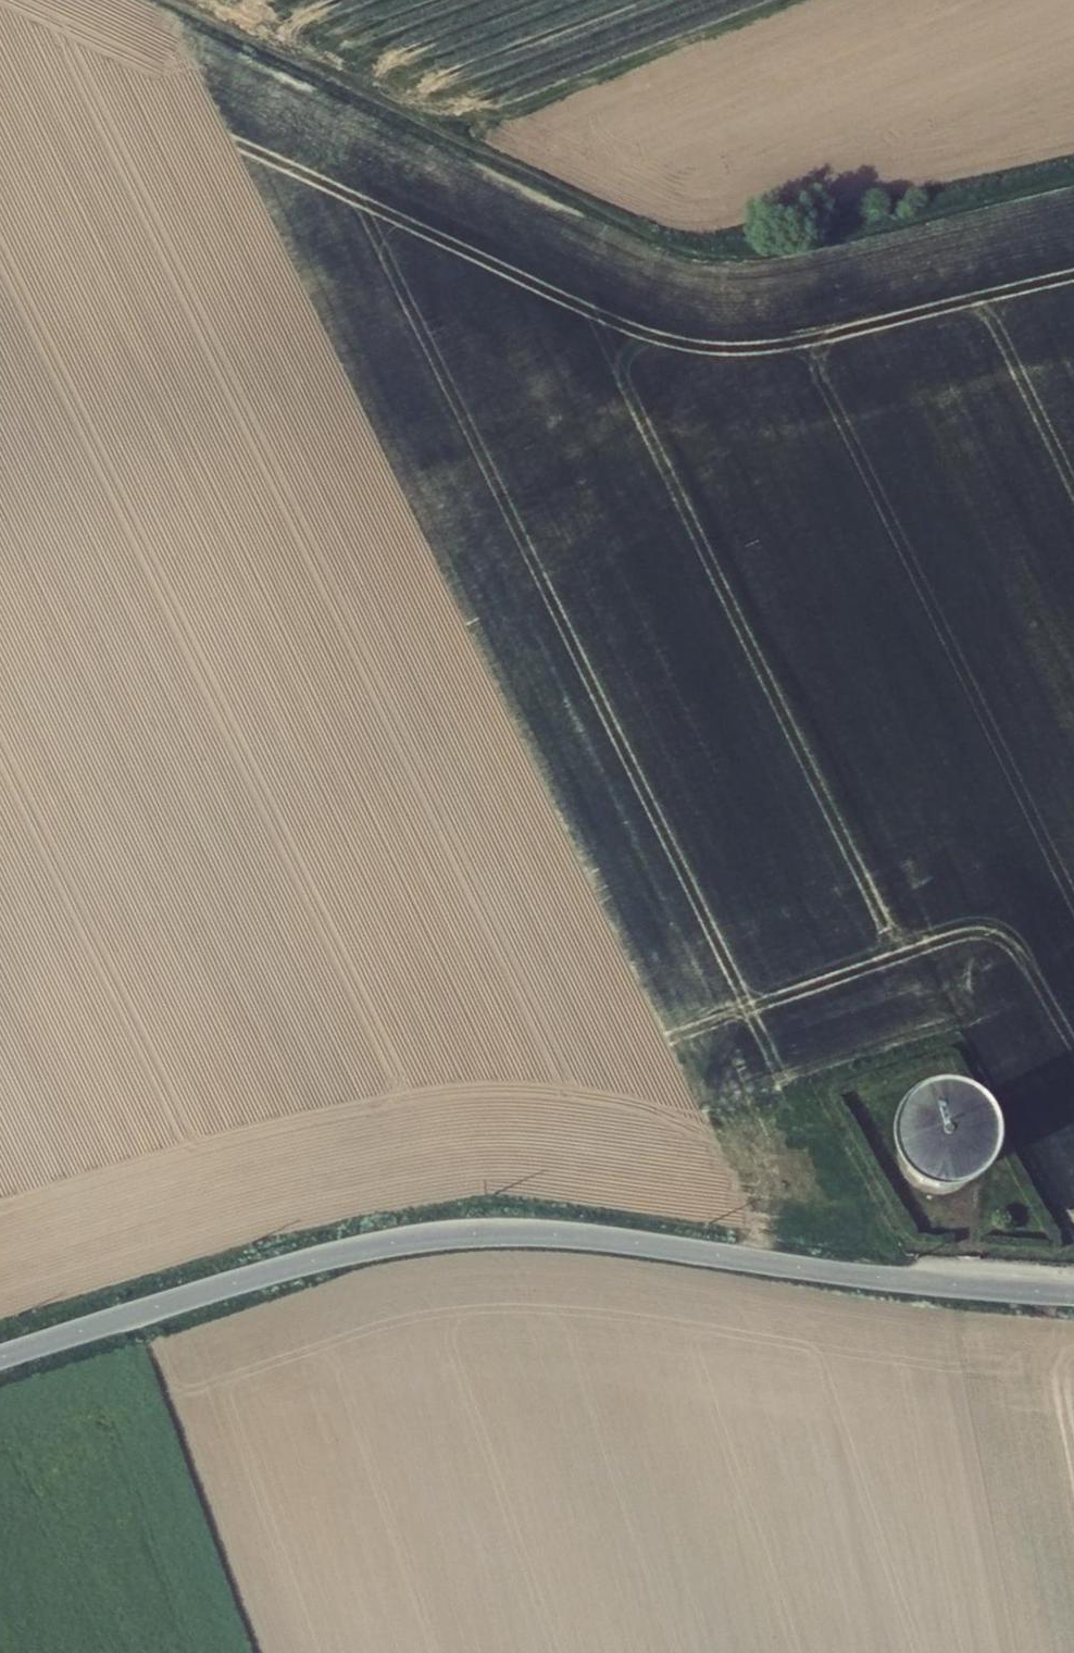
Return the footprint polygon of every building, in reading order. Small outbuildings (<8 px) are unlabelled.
[(999,1163),(986,1126),(957,1109),(924,1120),(908,1148),(920,1184),(949,1200),(984,1188),(999,1163)]
